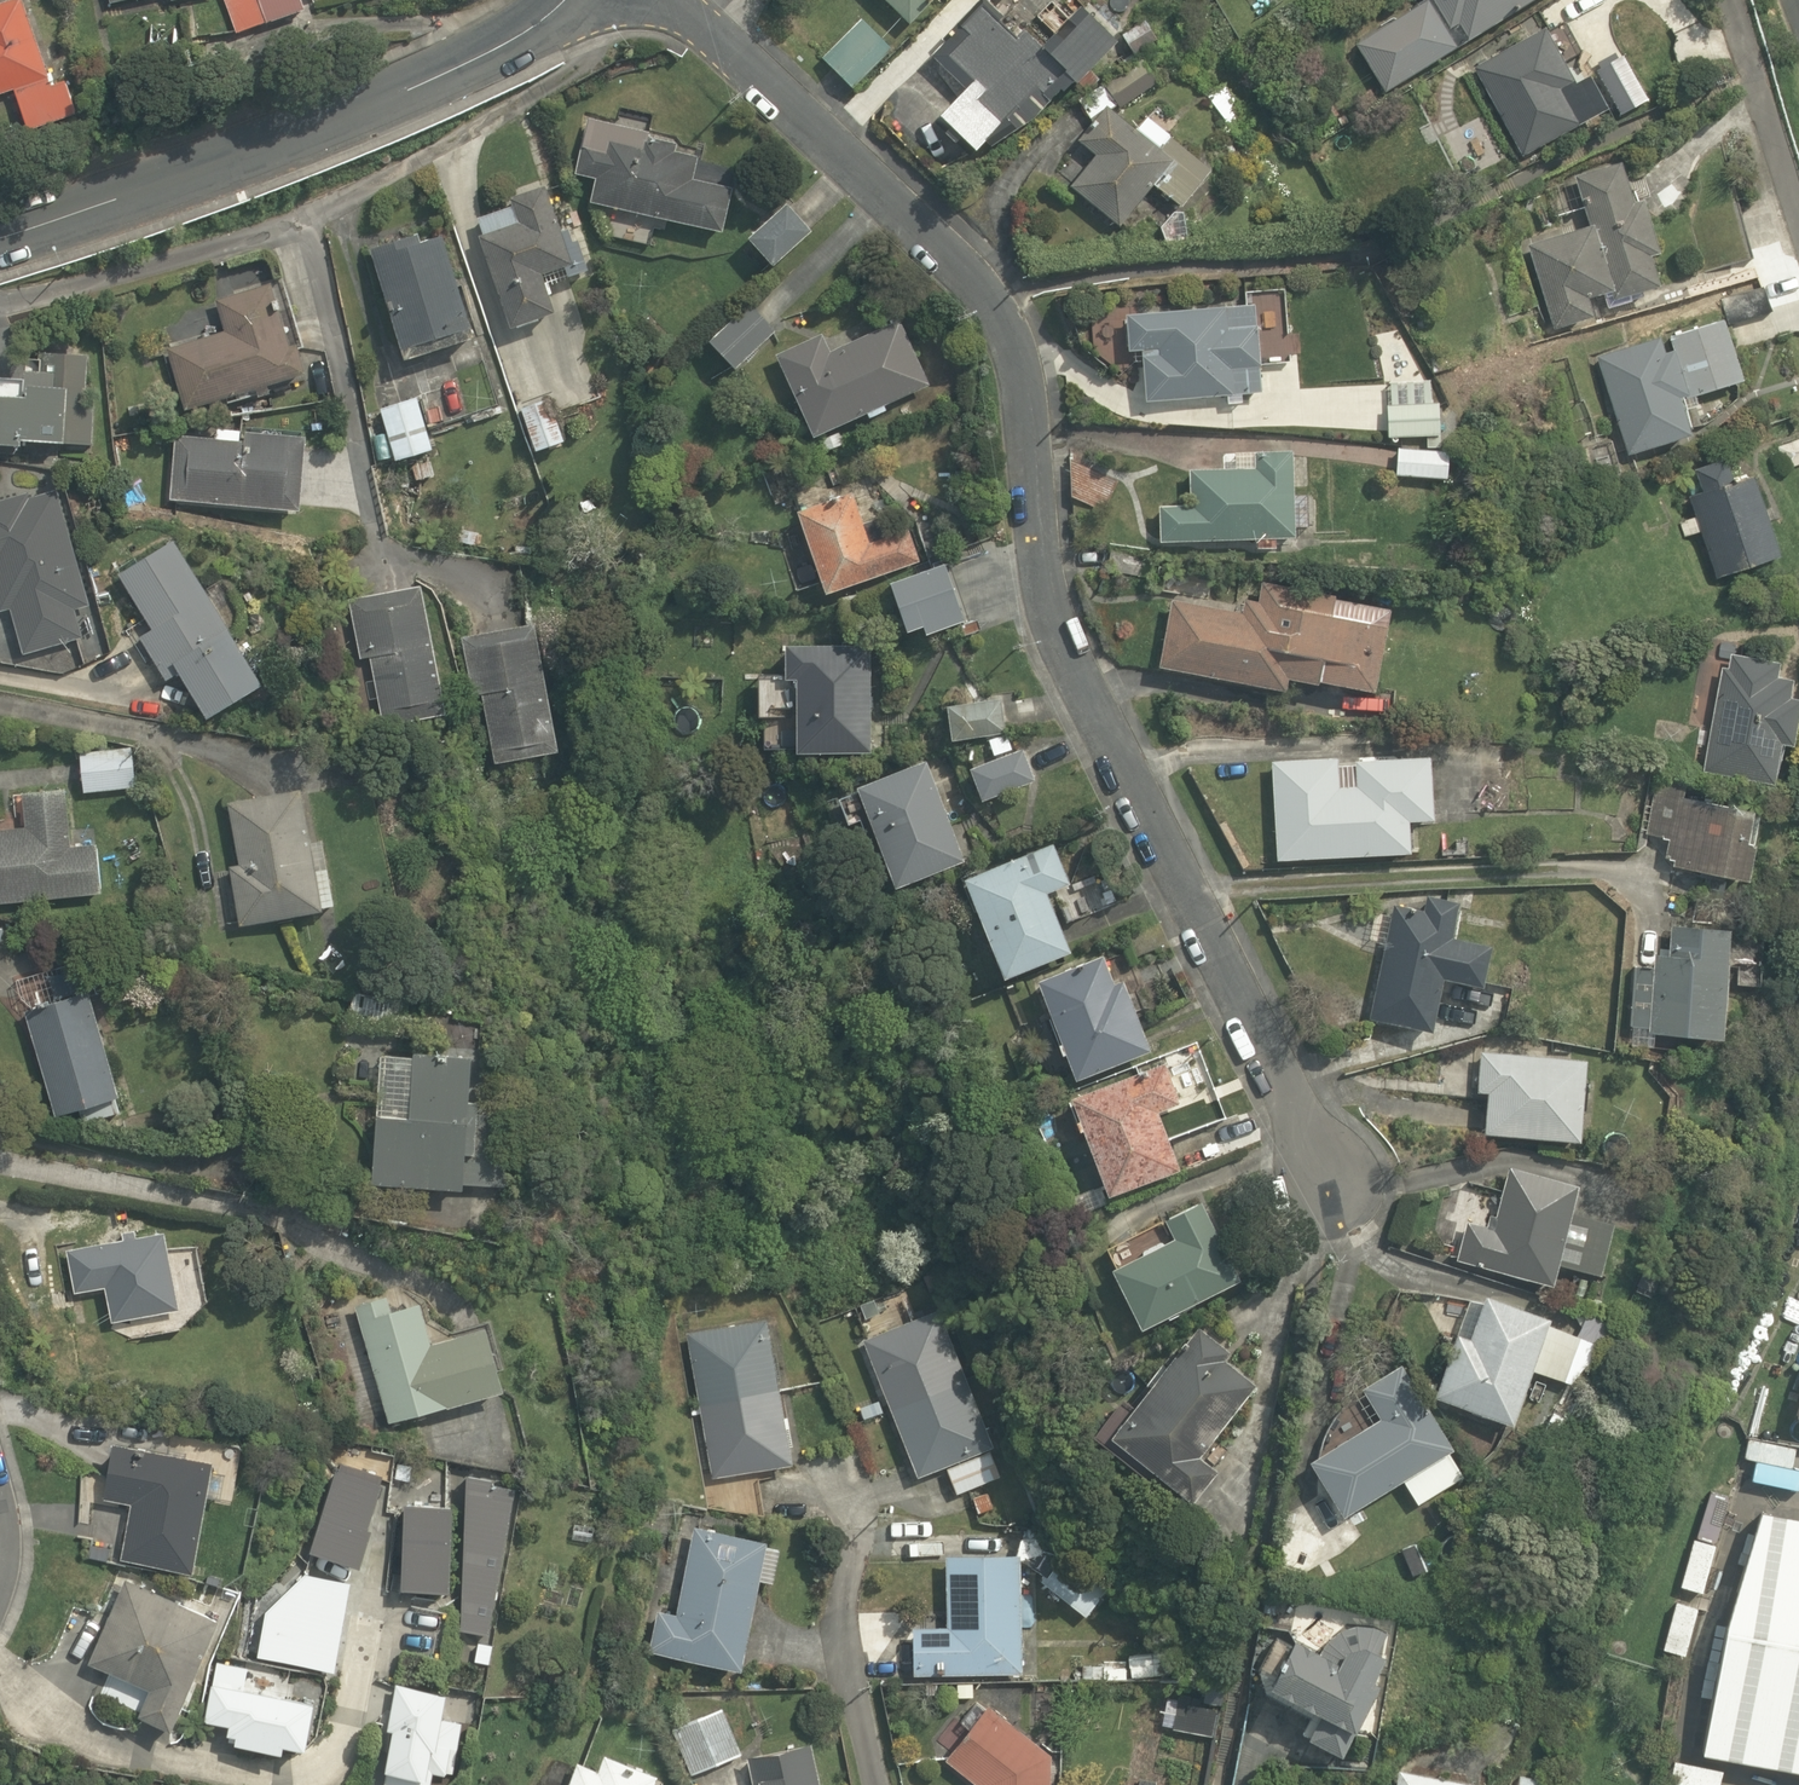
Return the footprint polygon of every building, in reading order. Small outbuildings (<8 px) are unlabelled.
[(16,91),(31,132),(67,119),(81,114),(65,69),(51,74),(24,0),(8,0),(0,3),(0,97),(16,91)] [(307,11),(303,0),(225,0),(240,37),(292,17),(307,11)] [(913,17),(929,0),(896,0),(913,17)] [(965,89),(939,117),(975,151),(985,141),(989,148),(1036,118),(1050,103),(1048,101),(1059,90),(1062,92),(1072,82),(1075,85),(1115,42),(1079,8),(1041,48),(1023,30),(1015,39),(997,23),(1003,17),(986,0),(978,0),(940,40),(943,43),(930,56),(965,89)] [(1355,38),(1385,90),(1538,0),(1420,0),(1355,38)] [(860,9),(816,48),(853,90),(897,52),(860,9)] [(1571,83),(1544,28),(1475,62),(1523,157),(1612,112),(1592,72),(1571,83)] [(1228,74),(1205,90),(1234,132),(1257,116),(1228,74)] [(1139,125),(1116,108),(1120,102),(1095,84),(1078,107),(1098,122),(1083,142),(1097,153),(1069,191),(1121,229),(1153,186),(1184,209),(1208,176),(1165,144),(1176,130),(1149,111),(1139,125)] [(653,245),(661,217),(721,234),(735,186),(694,174),(702,149),(651,135),(659,109),(624,99),(617,125),(594,118),(577,175),(594,180),(589,196),(596,198),(588,227),(653,245)] [(1628,157),(1578,172),(1593,221),(1524,242),(1551,332),(1600,317),(1595,303),(1666,282),(1628,157)] [(551,196),(516,204),(520,226),(484,234),(506,332),(558,321),(548,276),(565,273),(567,281),(591,276),(577,214),(556,218),(551,196)] [(777,266),(812,227),(785,204),(750,243),(777,266)] [(449,228),(371,250),(402,359),(480,336),(449,228)] [(278,271),(218,287),(227,321),(162,338),(180,407),(305,374),(278,271)] [(734,368),(774,330),(748,302),(708,340),(734,368)] [(1255,327),(1254,304),(1225,307),(1125,314),(1128,351),(1141,350),(1141,357),(1145,402),(1233,396),(1261,393),(1258,366),(1255,327)] [(1625,454),(1694,433),(1709,423),(1737,410),(1752,391),(1730,321),(1725,305),(1670,322),(1675,338),(1596,362),(1625,454)] [(830,351),(821,334),(775,355),(813,436),(928,383),(899,319),(830,351)] [(25,448),(26,439),(95,447),(105,350),(25,342),(20,396),(0,394),(0,445),(25,448)] [(1430,401),(1431,380),(1392,378),(1388,435),(1440,439),(1443,402),(1430,401)] [(556,394),(522,405),(535,447),(569,436),(556,394)] [(422,399),(380,410),(393,460),(435,449),(422,399)] [(239,438),(173,432),(167,498),(301,509),(308,430),(240,424),(239,438)] [(1781,468),(1798,463),(1798,438),(1775,444),(1781,468)] [(1400,444),(1398,467),(1448,472),(1450,448),(1400,444)] [(1291,451),(1254,453),(1255,469),(1189,471),(1190,506),(1158,507),(1160,542),(1295,537),(1291,451)] [(1698,496),(1688,499),(1694,516),(1681,520),(1686,534),(1698,530),(1714,579),(1782,558),(1756,476),(1736,482),(1728,456),(1690,469),(1698,496)] [(98,608),(59,481),(0,499),(0,619),(8,616),(20,655),(90,633),(83,613),(98,608)] [(868,542),(852,492),(797,510),(825,592),(918,560),(907,529),(868,542)] [(148,633),(141,637),(165,683),(180,675),(202,715),(266,681),(185,528),(105,571),(117,592),(124,588),(148,633)] [(944,561),(889,580),(905,629),(922,624),(926,633),(964,620),(944,561)] [(345,597),(357,660),(369,658),(381,720),(447,708),(422,582),(345,597)] [(1334,596),(1261,582),(1258,602),(1244,600),(1242,614),(1171,601),(1158,668),(1284,692),(1286,680),(1316,685),(1317,682),(1374,693),(1389,610),(1333,600),(1334,596)] [(463,635),(474,699),(487,697),(499,762),(563,751),(540,621),(463,635)] [(795,752),(869,752),(870,645),(785,644),(785,677),(796,678),(795,752)] [(1783,661),(1728,649),(1702,770),(1776,786),(1786,743),(1798,746),(1798,692),(1794,691),(1797,678),(1780,674),(1783,661)] [(946,705),(951,739),(1005,732),(1000,698),(946,705)] [(78,747),(82,791),(137,785),(133,742),(78,747)] [(970,768),(981,799),(1035,780),(1023,749),(970,768)] [(1430,755),(1354,760),(1356,786),(1338,787),(1337,756),(1270,761),(1276,859),(1410,851),(1408,820),(1434,819),(1430,755)] [(925,760),(856,786),(894,887),(964,861),(925,760)] [(241,862),(230,864),(244,926),(343,903),(328,838),(318,841),(303,779),(226,797),(241,862)] [(99,844),(74,845),(73,830),(79,830),(76,784),(22,787),(24,822),(0,824),(0,902),(102,896),(99,844)] [(1749,880),(1758,838),(1751,837),(1758,807),(1677,790),(1662,861),(1749,880)] [(1053,843),(964,878),(1003,977),(1070,951),(1047,892),(1069,883),(1053,843)] [(1423,910),(1393,904),(1369,1017),(1431,1030),(1443,977),(1483,985),(1492,944),(1451,936),(1458,901),(1426,894),(1423,910)] [(1721,1037),(1725,933),(1668,931),(1667,953),(1654,953),(1653,972),(1638,972),(1636,1034),(1721,1037)] [(1113,984),(1102,955),(1037,979),(1075,1078),(1149,1050),(1123,980),(1113,984)] [(21,1009),(48,1002),(51,1012),(26,1019),(50,1114),(119,1097),(95,1001),(89,1003),(87,992),(79,960),(12,976),(21,1009)] [(481,1193),(483,1046),(378,1045),(377,1192),(481,1193)] [(1585,1059),(1480,1051),(1477,1091),(1487,1092),(1484,1132),(1579,1139),(1585,1059)] [(1158,1111),(1180,1103),(1165,1063),(1072,1097),(1108,1194),(1179,1168),(1158,1111)] [(1570,1212),(1577,1183),(1509,1166),(1496,1216),(1490,1215),(1487,1226),(1467,1221),(1458,1260),(1552,1283),(1557,1265),(1600,1276),(1614,1223),(1570,1212)] [(1174,1237),(1112,1266),(1142,1326),(1240,1278),(1202,1201),(1165,1219),(1174,1237)] [(61,1247),(69,1297),(103,1292),(108,1322),(179,1311),(166,1230),(61,1247)] [(422,1333),(409,1285),(353,1301),(388,1426),(515,1391),(493,1314),(422,1333)] [(1435,1397),(1513,1423),(1532,1370),(1569,1383),(1594,1356),(1598,1343),(1547,1326),(1550,1318),(1486,1296),(1471,1340),(1457,1335),(1435,1397)] [(917,1480),(947,1469),(956,1493),(1005,1475),(995,1450),(941,1308),(862,1339),(917,1480)] [(776,1315),(689,1328),(711,1477),(798,1464),(776,1315)] [(1192,1499),(1217,1467),(1199,1453),(1255,1383),(1224,1358),(1230,1352),(1198,1326),(1111,1434),(1192,1499)] [(1309,1459),(1343,1513),(1402,1477),(1418,1503),(1464,1475),(1448,1449),(1453,1446),(1401,1363),(1363,1387),(1380,1416),(1309,1459)] [(197,1451),(148,1447),(147,1456),(138,1455),(139,1446),(110,1444),(106,1504),(130,1506),(126,1564),(199,1569),(207,1460),(196,1459),(197,1451)] [(523,1473),(470,1472),(460,1640),(521,1637),(523,1473)] [(456,1497),(404,1496),(403,1591),(454,1592),(456,1497)] [(1760,1510),(1715,1752),(1798,1768),(1798,1517),(1760,1510)] [(676,1606),(660,1602),(649,1646),(744,1670),(777,1542),(698,1521),(676,1606)] [(946,1626),(913,1626),(913,1671),(1021,1670),(1020,1551),(946,1551),(946,1626)] [(123,1569),(82,1665),(153,1695),(145,1714),(177,1727),(210,1647),(217,1650),(235,1608),(217,1601),(214,1608),(123,1569)] [(1387,1632),(1374,1625),(1346,1623),(1323,1646),(1304,1636),(1276,1684),(1358,1732),(1376,1701),(1387,1632)] [(233,1743),(287,1752),(289,1739),(315,1743),(322,1705),(285,1699),(290,1670),(218,1659),(207,1726),(235,1731),(233,1743)] [(450,1688),(401,1679),(383,1783),(396,1784),(434,1784),(436,1774),(459,1778),(469,1717),(446,1713),(450,1688)] [(994,1695),(947,1756),(975,1784),(1054,1784),(1055,1744),(994,1695)] [(725,1714),(673,1729),(686,1774),(738,1759),(725,1714)] [(813,1745),(754,1757),(759,1784),(820,1784),(813,1745)] [(610,1748),(604,1766),(572,1755),(562,1784),(653,1784),(659,1766),(610,1748)] [(1396,1784),(1491,1784),(1398,1769),(1396,1784)]
